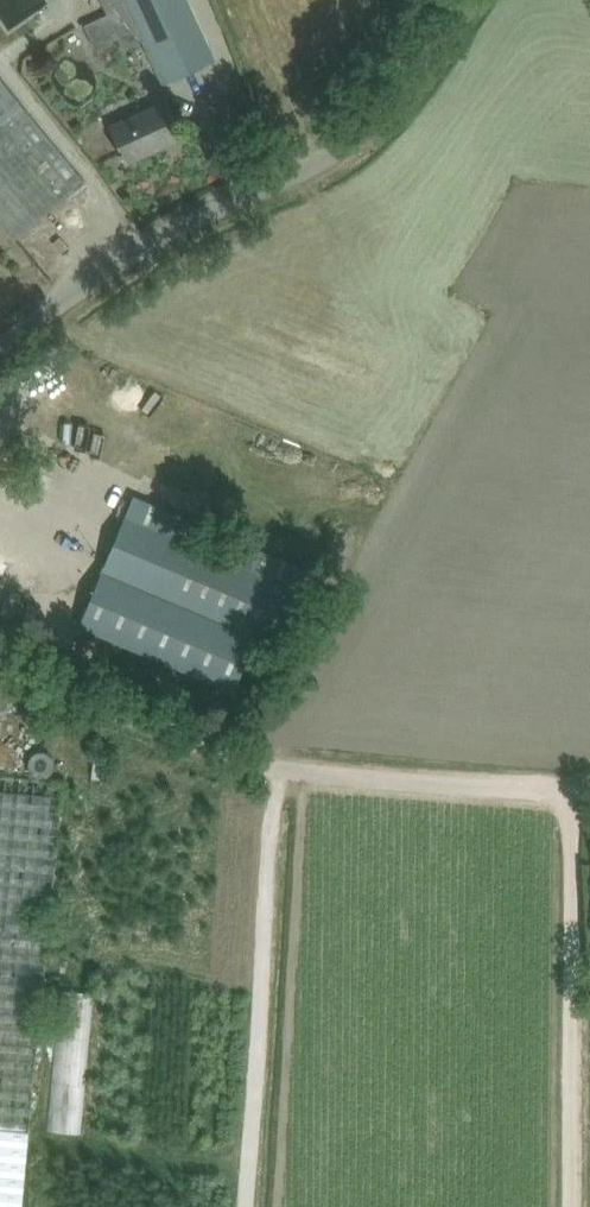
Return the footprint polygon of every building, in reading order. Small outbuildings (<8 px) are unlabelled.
[(143,37),(154,62),(164,84),(216,60),(206,39),(188,0),(100,0),(106,13),(82,24),(93,48),(117,37),(121,46),(143,37)] [(13,239),(84,180),(0,78),(0,224),(13,239)] [(164,96),(107,122),(111,133),(122,158),(124,157),(128,164),(184,138),(164,96)] [(310,571),(134,497),(103,570),(258,635),(279,643),(310,571)] [(258,635),(103,570),(81,624),(80,624),(235,690),(258,635)] [(52,763),(53,762),(52,761),(52,759),(52,758),(51,755),(50,754),(49,753),(48,752),(47,751),(44,750),(43,750),(42,750),(41,749),(39,749),(37,750),(36,750),(33,752),(32,752),(31,753),(30,754),(29,756),(28,757),(28,758),(27,759),(27,760),(27,764),(27,766),(28,767),(28,768),(29,769),(30,771),(32,772),(37,775),(42,775),(44,774),(48,772),(49,771),(50,771),(51,770),(52,766),(52,763)] [(30,1134),(61,804),(63,781),(0,775),(0,1206),(23,1206),(30,1134)] [(64,1114),(65,1138),(95,1137),(94,1114),(64,1114)]
